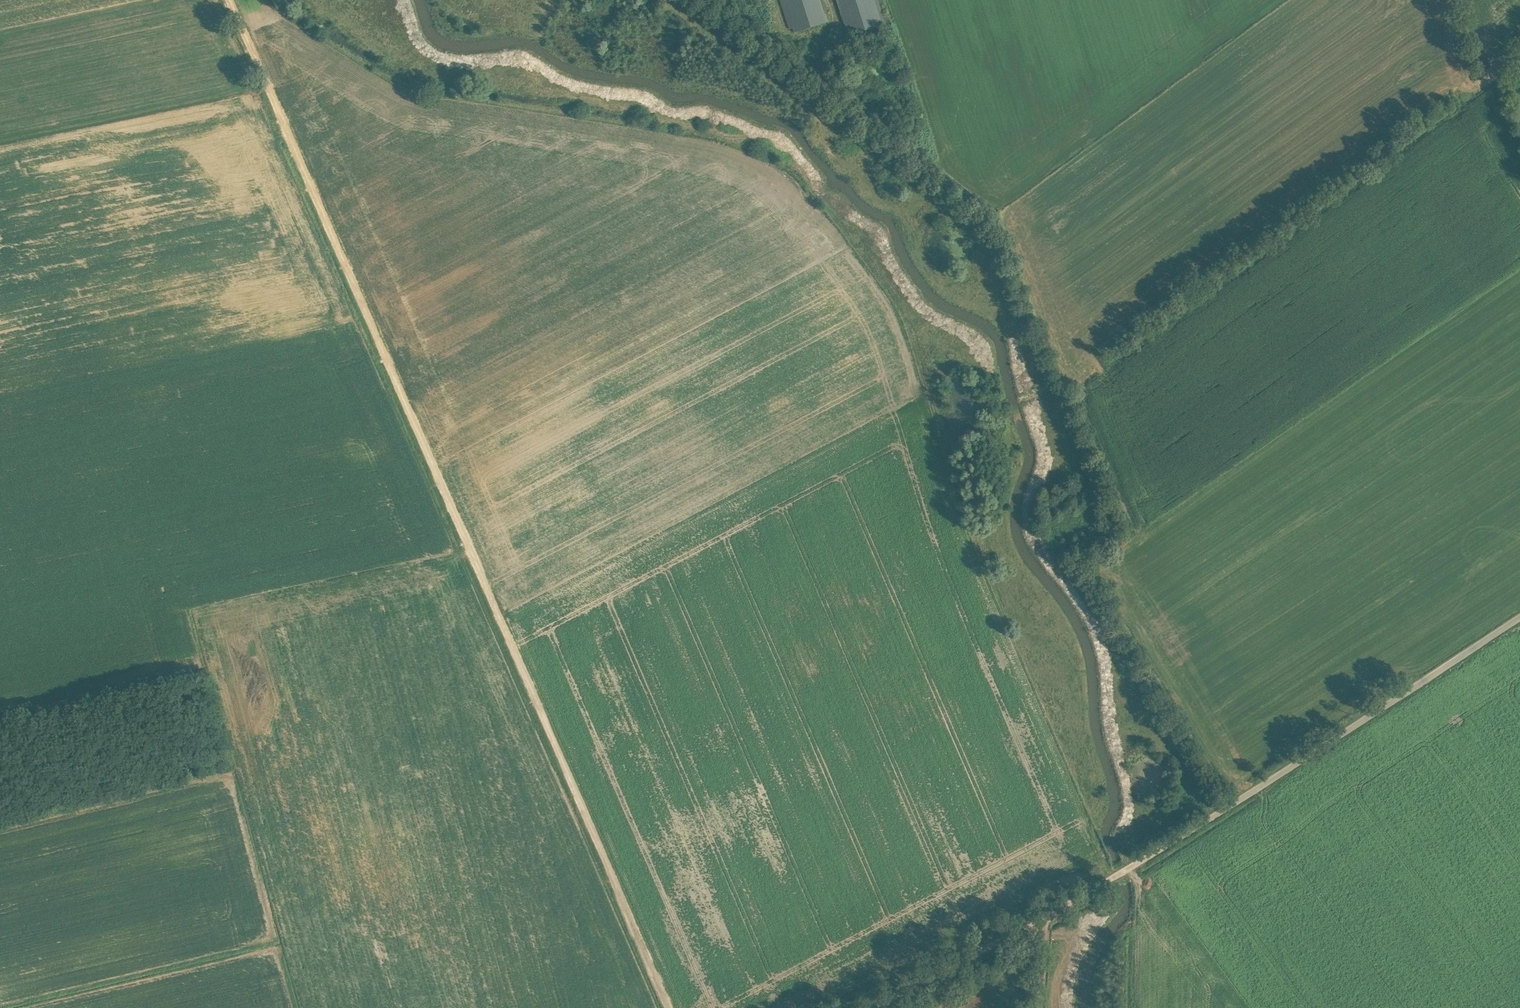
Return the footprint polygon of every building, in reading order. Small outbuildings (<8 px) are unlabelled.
[(793,28),(794,32),(827,21),(820,0),(784,0),(793,28)] [(849,35),(882,24),(886,23),(878,0),(838,0),(849,35)]
